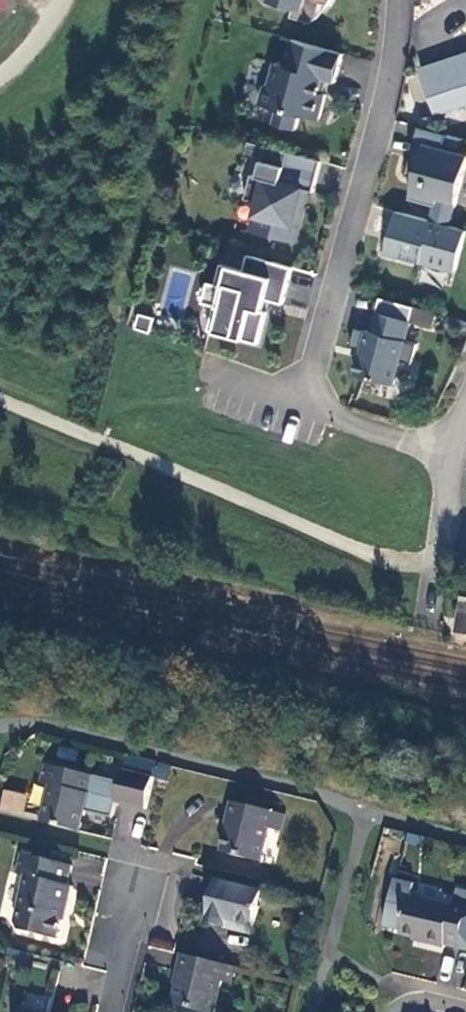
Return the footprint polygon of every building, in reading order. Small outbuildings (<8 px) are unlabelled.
[(270,0),(294,7),(291,17),(312,22),(316,18),(320,3),(327,5),(330,0),(270,0)] [(293,38),(286,65),(276,63),(271,82),(265,85),(260,104),(279,109),(275,123),(296,129),(300,115),(319,120),(326,94),(320,92),(324,78),(336,82),(344,53),(293,38)] [(420,70),(429,97),(435,114),(465,104),(465,54),(420,70)] [(415,141),(444,148),(448,134),(419,126),(415,141)] [(264,156),(267,146),(250,141),(247,152),(264,156)] [(415,141),(406,175),(415,177),(410,199),(436,206),(438,198),(456,203),(465,167),(465,155),(444,148),(415,141)] [(322,160),(267,146),(264,156),(259,176),(252,174),(245,198),(260,202),(253,226),(272,231),(271,236),(294,242),(302,213),(299,206),(304,189),(314,192),(322,160)] [(465,231),(465,230),(397,211),(385,253),(455,272),(465,231)] [(216,304),(215,305),(209,330),(258,343),(267,312),(259,309),(262,298),(283,303),(293,267),(249,255),(245,269),(222,263),(216,283),(216,285),(227,287),(222,306),(216,304)] [(216,283),(209,281),(204,302),(215,305),(216,304),(222,306),(227,287),(216,285),(216,283)] [(437,313),(381,299),(373,332),(366,331),(355,376),(408,389),(414,365),(402,362),(412,323),(433,328),(437,313)] [(154,318),(139,314),(135,328),(150,332),(154,318)] [(465,638),(465,586),(464,585),(454,636),(465,638)] [(123,775),(150,781),(154,767),(126,760),(123,775)] [(40,827),(78,837),(84,815),(111,822),(115,806),(144,812),(152,782),(150,781),(123,775),(122,774),(119,787),(43,768),(39,787),(49,789),(40,827)] [(0,800),(0,812),(22,816),(26,793),(2,789),(0,800)] [(285,818),(231,805),(227,821),(230,821),(221,855),(261,865),(269,830),(281,834),(285,818)] [(72,870),(21,858),(17,878),(27,880),(15,926),(22,935),(56,943),(63,912),(67,913),(73,890),(68,889),(72,870)] [(455,899),(453,908),(412,899),(415,885),(396,881),(385,928),(402,932),(402,936),(426,941),(426,944),(445,948),(445,946),(465,951),(465,902),(455,899)] [(252,929),(261,892),(216,882),(206,923),(224,928),(226,922),(252,929)] [(235,969),(185,957),(181,974),(183,975),(175,1008),(190,1011),(216,1011),(223,984),(231,986),(235,969)]
